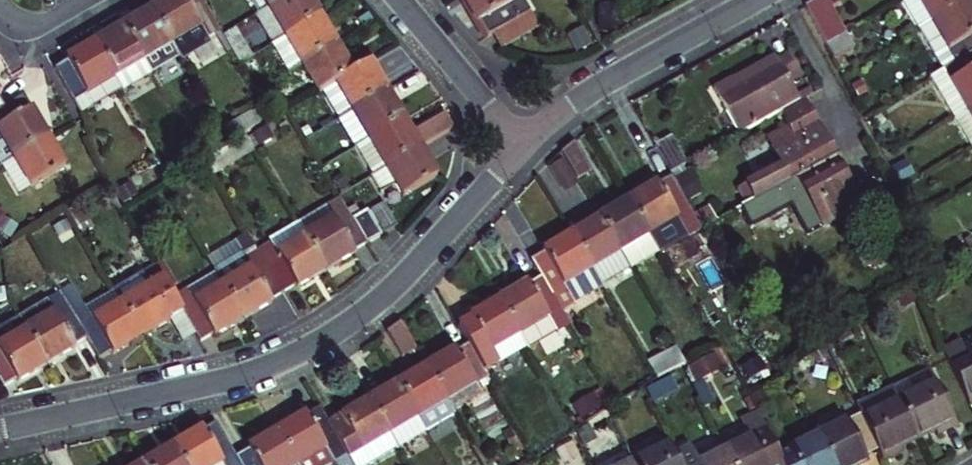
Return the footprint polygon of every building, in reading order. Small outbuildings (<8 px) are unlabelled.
[(155,10),(183,58),(224,34),(203,0),(172,0),(155,10)] [(287,0),(248,0),(258,18),(287,0)] [(324,18),(314,0),(287,0),(258,18),(275,47),(324,18)] [(524,0),(460,0),(473,23),(476,22),(483,34),(494,27),(504,43),(538,24),(524,0)] [(968,0),(911,0),(904,4),(921,34),(971,5),(968,0)] [(825,5),(804,16),(824,53),(845,41),(825,5)] [(971,5),(921,34),(919,35),(942,75),(971,57),(971,7),(971,5)] [(183,58),(155,10),(126,27),(154,75),(183,58)] [(303,67),(340,46),(324,18),(275,47),(291,75),(303,67)] [(126,27),(100,43),(128,91),(154,75),(126,27)] [(240,28),(225,36),(243,65),(257,57),(240,28)] [(845,41),(824,53),(832,68),(853,55),(845,41)] [(82,116),(128,91),(100,43),(69,61),(71,64),(56,72),(82,116)] [(303,67),(319,95),(336,85),(356,74),(340,46),(303,67)] [(952,124),(971,112),(971,57),(942,75),(930,83),(952,124)] [(787,117),(805,107),(795,91),(804,87),(790,61),(737,89),(736,86),(719,95),(744,140),(787,117)] [(352,113),(388,93),(371,65),(356,74),(336,85),(352,113)] [(355,148),(403,120),(388,93),(352,113),(340,121),(355,148)] [(0,113),(0,165),(1,166),(49,140),(33,113),(30,114),(22,101),(6,110),(0,113)] [(813,117),(807,107),(805,107),(787,117),(793,128),(813,117)] [(225,128),(235,145),(250,137),(255,134),(264,128),(255,112),(225,128)] [(971,151),(971,112),(952,124),(970,152),(971,151)] [(412,136),(403,120),(355,148),(374,178),(421,150),(454,131),(446,116),(412,136)] [(753,206),(797,182),(836,160),(813,117),(793,128),(792,128),(793,130),(773,141),(781,155),(780,155),(789,172),(747,195),(753,206)] [(264,128),(255,134),(262,147),(278,138),(271,124),(264,128)] [(49,140),(1,166),(16,195),(65,167),(49,140)] [(572,147),(567,152),(582,179),(596,171),(579,141),(572,147)] [(379,188),(349,210),(355,220),(370,211),(384,236),(400,226),(388,207),(438,179),(421,150),(374,178),(379,188)] [(836,160),(797,182),(814,212),(824,231),(863,209),(836,160)] [(568,161),(554,169),(569,193),(582,186),(568,161)] [(664,256),(706,232),(699,219),(692,207),(682,190),(677,182),(664,189),(662,186),(633,203),(664,256)] [(705,200),(696,182),(682,190),(692,207),(705,200)] [(753,206),(740,213),(750,232),(791,210),(798,221),(814,212),(797,182),(753,206)] [(354,251),(368,242),(355,220),(349,210),(341,197),(300,221),(328,269),(355,253),(354,251)] [(664,256),(633,203),(605,219),(637,272),(664,256)] [(355,220),(368,242),(370,245),(384,236),(370,211),(355,220)] [(719,225),(712,212),(699,219),(706,232),(719,225)] [(298,286),(328,269),(300,221),(298,218),(265,237),(268,242),(258,248),(283,290),(295,283),(298,286)] [(637,272),(605,219),(577,236),(608,289),(637,272)] [(72,239),(75,227),(61,224),(58,236),(72,239)] [(566,314),(608,289),(577,236),(549,253),(550,255),(536,264),(547,282),(566,314)] [(271,297),(283,290),(258,248),(244,256),(243,254),(217,269),(218,270),(245,316),(273,300),(271,297)] [(172,317),(170,313),(182,306),(158,265),(118,289),(144,333),(172,317)] [(217,332),(245,316),(218,270),(190,287),(196,298),(182,306),(201,338),(216,329),(217,332)] [(529,288),(502,304),(522,339),(532,354),(575,329),(566,314),(547,282),(531,291),(529,288)] [(79,286),(65,294),(92,339),(101,355),(116,346),(118,349),(144,333),(118,289),(91,305),(79,286)] [(65,294),(23,320),(51,366),(80,349),(78,347),(92,339),(65,294)] [(499,353),(522,339),(502,304),(479,318),(480,320),(464,329),(474,347),(491,376),(506,367),(499,353)] [(23,320),(0,333),(0,371),(9,388),(23,379),(24,381),(51,366),(23,320)] [(966,355),(957,338),(939,347),(966,405),(971,402),(971,353),(966,355)] [(455,354),(431,369),(451,404),(494,380),(491,376),(474,347),(457,357),(455,354)] [(690,365),(681,349),(652,365),(661,381),(690,365)] [(431,369),(404,384),(433,434),(460,419),(451,404),(431,369)] [(931,373),(893,391),(918,444),(937,436),(939,441),(959,432),(931,373)] [(678,382),(649,395),(656,410),(685,396),(678,382)] [(404,384),(374,402),(395,437),(404,452),(433,434),(404,384)] [(893,391),(857,408),(862,418),(879,454),(884,464),(887,464),(905,456),(903,451),(918,444),(893,391)] [(335,429),(356,464),(380,464),(404,452),(395,437),(374,402),(349,417),(350,420),(335,429)] [(337,461),(339,464),(356,464),(335,429),(324,411),(309,420),(307,417),(280,433),(299,464),(329,464),(337,461)] [(781,456),(761,413),(743,421),(750,438),(723,450),(731,464),(785,464),(781,456)] [(867,459),(879,454),(862,418),(822,437),(835,464),(869,464),(867,459)] [(179,448),(189,464),(245,464),(242,460),(222,426),(205,436),(203,433),(179,448)] [(242,460),(245,464),(299,464),(280,433),(253,449),(254,452),(242,460)] [(822,437),(781,456),(785,464),(835,464),(822,437)] [(670,442),(632,459),(635,464),(680,464),(670,442)] [(150,464),(189,464),(179,448),(150,464)] [(723,450),(689,464),(731,464),(723,450)]
